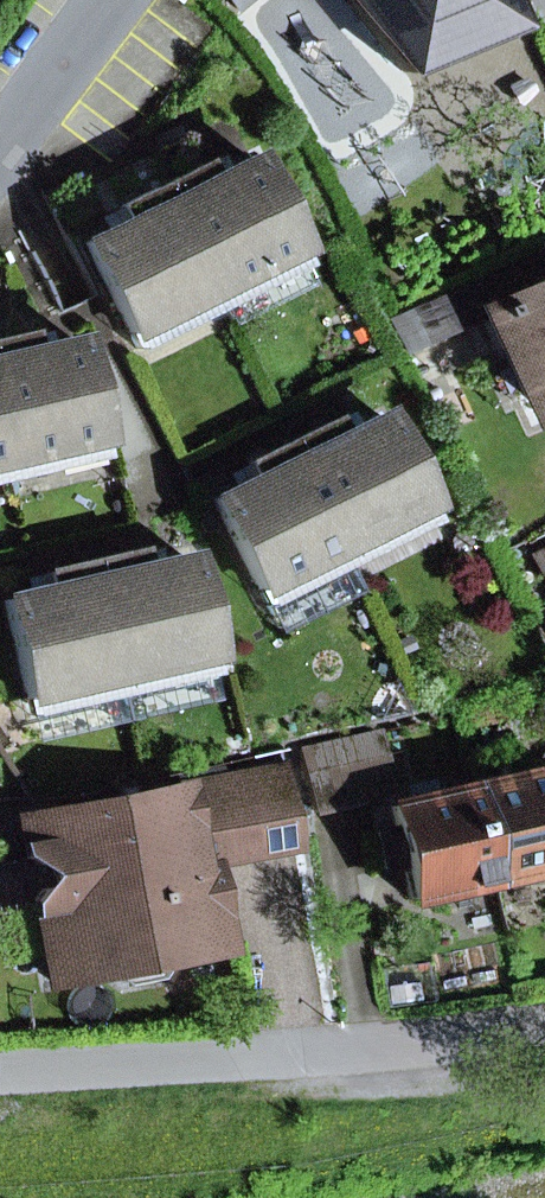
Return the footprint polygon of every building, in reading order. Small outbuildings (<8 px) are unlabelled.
[(435,83),(529,46),(511,0),(402,0),(435,83)] [(160,186),(213,291),(218,288),(297,249),(252,159),(209,180),(202,165),(160,186)] [(84,243),(129,333),(213,291),(160,186),(119,207),(127,222),(84,243)] [(227,305),(235,322),(314,283),(297,249),(218,288),(227,305)] [(493,274),(509,309),(494,316),(535,404),(544,399),(544,250),(493,274)] [(129,333),(138,350),(227,305),(218,288),(213,291),(129,333)] [(27,336),(0,342),(0,425),(8,460),(100,439),(77,342),(31,352),(27,336)] [(330,421),(289,442),(342,547),(426,505),(381,415),(338,437),(330,421)] [(8,460),(0,425),(0,462),(8,460)] [(104,458),(100,439),(8,460),(0,462),(0,482),(104,458)] [(258,589),(342,547),(289,442),(248,463),(256,478),(213,500),(258,589)] [(280,633),(363,591),(349,564),(434,522),(426,505),(342,547),(258,589),(280,633)] [(544,582),(544,551),(532,558),(544,582)] [(141,569),(137,553),(92,563),(118,677),(210,656),(187,558),(141,569)] [(4,600),(27,698),(118,677),(92,563),(47,573),(51,590),(4,600)] [(27,698),(31,717),(214,675),(210,656),(118,677),(27,698)] [(350,804),(348,797),(392,786),(379,733),(299,753),(314,813),(350,804)] [(223,854),(293,841),(281,766),(209,779),(210,782),(223,854)] [(505,781),(471,789),(491,881),(544,869),(544,773),(538,774),(537,768),(504,776),(505,781)] [(293,841),(223,854),(210,782),(179,788),(181,798),(189,838),(195,871),(207,868),(294,849),(293,841)] [(401,865),(408,899),(491,881),(471,789),(403,798),(404,803),(388,807),(393,828),(374,833),(382,869),(401,865)] [(157,977),(168,960),(222,949),(214,909),(207,868),(195,871),(189,838),(181,798),(143,805),(142,797),(20,820),(27,858),(37,865),(52,862),(56,887),(43,890),(35,900),(51,982),(108,971),(125,982),(157,977)]
